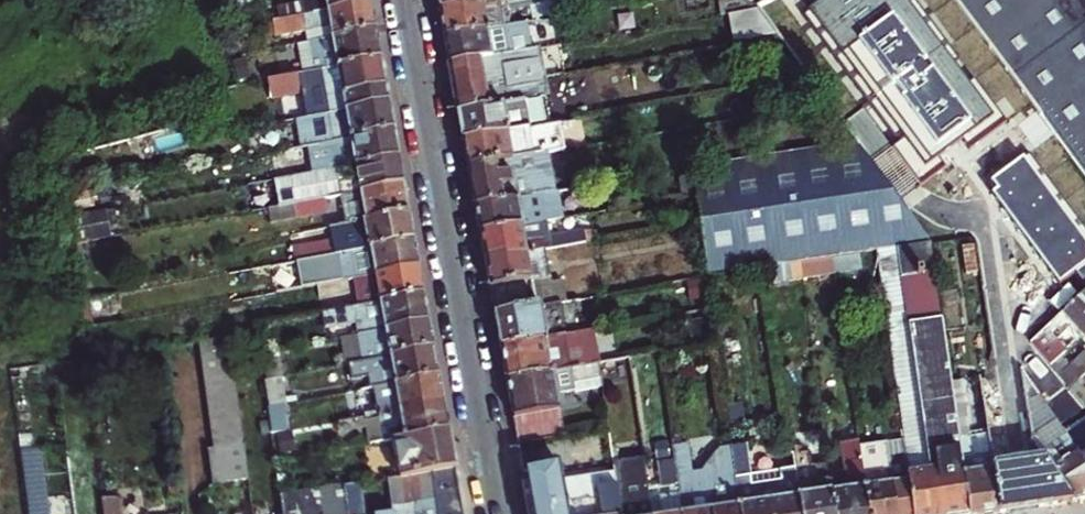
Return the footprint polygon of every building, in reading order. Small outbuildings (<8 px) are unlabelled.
[(311,5),(301,6),(300,1),(276,5),(278,18),(369,1),(369,0),(310,0),(311,5)] [(511,22),(508,4),(530,0),(475,0),(442,6),(445,21),(447,34),(511,22)] [(809,10),(802,15),(868,105),(874,101),(903,140),(892,148),(919,186),(945,167),(938,158),(962,140),(969,150),(1007,121),(975,78),(969,82),(954,62),(960,58),(918,0),(801,0),(809,10)] [(1011,75),(1055,136),(1081,171),(1084,177),(1084,0),(956,0),(1011,75)] [(305,28),(328,25),(330,35),(374,27),(372,17),(369,1),(278,18),(270,19),(273,34),(305,28)] [(743,7),(727,10),(732,37),(775,29),(764,14),(759,6),(757,5),(743,7)] [(452,62),(506,52),(532,47),(535,46),(530,19),(511,22),(447,34),(450,50),(452,62)] [(330,35),(328,25),(305,28),(307,40),(318,38),(330,35)] [(291,72),(292,72),(311,68),(379,56),(377,44),(374,27),(330,35),(318,38),(307,40),(286,44),(291,72)] [(543,45),(535,46),(532,47),(506,52),(452,62),(456,84),(461,111),(551,94),(547,71),(543,45)] [(321,94),(336,91),(384,82),(382,70),(379,56),(311,68),(292,72),(291,72),(264,77),(268,97),(321,87),(321,94)] [(321,94),(324,110),(387,99),(386,90),(384,82),(336,91),(321,94)] [(551,94),(461,111),(464,125),(466,138),(507,130),(530,126),(527,107),(552,103),(551,94)] [(304,132),(306,142),(323,139),(392,126),(390,115),(387,99),(324,110),(328,127),(315,129),(304,132)] [(324,110),(313,113),(315,129),(328,127),(324,110)] [(395,142),(392,126),(323,139),(324,145),(331,144),(335,164),(397,153),(395,142)] [(469,153),(471,164),(534,152),(530,126),(507,130),(466,138),(469,153)] [(955,407),(950,368),(930,241),(909,212),(853,136),(815,143),(877,249),(905,440),(915,513),(972,513),(955,407)] [(699,220),(709,277),(770,266),(801,262),(834,256),(860,252),(877,249),(815,143),(689,166),(694,193),(699,220)] [(324,145),(328,165),(335,164),(331,144),(324,145)] [(534,152),(471,164),(475,186),(478,203),(559,189),(553,149),(534,152)] [(272,176),(276,202),(402,180),(400,168),(397,153),(335,164),(328,165),(319,167),(272,176)] [(1028,156),(983,189),(1056,287),(1073,276),(1084,292),(1084,233),(1028,156)] [(327,224),(407,210),(405,197),(402,180),(276,202),(265,204),(268,220),(325,210),(327,224)] [(559,189),(478,203),(480,215),(483,232),(549,220),(564,217),(559,189)] [(103,206),(86,209),(90,235),(107,232),(103,206)] [(90,235),(86,209),(59,214),(63,240),(90,235)] [(289,243),(292,258),(412,237),(410,227),(407,210),(327,224),(325,224),(328,236),(289,243)] [(486,245),(488,258),(548,247),(597,238),(596,228),(588,230),(587,227),(551,233),(549,220),(483,232),(486,245)] [(292,258),(297,286),(354,276),(417,265),(415,252),(412,237),(292,258)] [(493,284),(497,311),(543,304),(569,300),(565,277),(553,280),(548,247),(488,258),(493,284)] [(860,252),(834,256),(837,272),(863,268),(860,252)] [(420,281),(417,265),(354,276),(359,304),(422,293),(420,281)] [(114,290),(81,296),(83,307),(116,301),(114,290)] [(353,333),(427,319),(425,307),(422,293),(359,304),(318,311),(322,328),(352,322),(353,333)] [(1084,330),(1084,298),(1082,295),(1080,297),(1064,312),(1045,330),(1041,333),(1033,341),(1051,361),(1060,353),(1064,350),(1052,338),(1071,320),(1080,330),(1082,333),(1084,330)] [(501,330),(503,345),(548,338),(543,304),(497,311),(501,330)] [(430,334),(427,319),(353,333),(342,334),(347,362),(432,346),(430,334)] [(694,324),(697,345),(716,342),(712,321),(694,324)] [(605,361),(599,329),(548,338),(503,345),(506,361),(509,377),(580,365),(600,361),(605,361)] [(196,462),(201,495),(246,488),(224,334),(195,339),(211,460),(196,462)] [(392,382),(437,374),(435,362),(432,346),(347,362),(351,389),(358,388),(369,386),(392,382)] [(1072,384),(1074,382),(1079,379),(1083,375),(1084,373),(1084,351),(1071,365),(1064,371),(1062,372),(1072,384)] [(1060,353),(1051,361),(1062,372),(1071,365),(1060,353)] [(602,374),(600,361),(580,365),(509,377),(516,414),(521,442),(561,435),(557,410),(562,409),(559,394),(604,386),(602,374)] [(963,366),(950,368),(955,407),(969,405),(963,366)] [(1024,370),(1037,439),(1049,431),(1061,423),(1024,370)] [(412,405),(441,400),(439,387),(437,374),(392,382),(369,386),(372,403),(370,404),(371,409),(360,411),(360,414),(363,414),(376,411),(390,409),(389,404),(411,401),(412,405)] [(277,403),(273,376),(259,378),(263,406),(277,403)] [(1072,384),(1084,398),(1084,386),(1079,379),(1074,382),(1072,384)] [(393,436),(446,427),(444,415),(441,400),(412,405),(411,401),(389,404),(390,409),(376,411),(380,438),(393,436)] [(277,403),(263,406),(266,431),(281,429),(277,403)] [(972,513),(985,513),(987,513),(1003,511),(998,470),(987,471),(985,453),(977,455),(974,435),(969,405),(955,407),(972,513)] [(363,414),(368,441),(380,438),(376,411),(363,414)] [(1069,436),(1061,423),(1049,431),(1058,444),(1069,436)] [(427,467),(452,463),(450,448),(446,427),(393,436),(398,472),(427,467)] [(1049,431),(1037,439),(1051,462),(1075,499),(1084,498),(1084,460),(1069,436),(1058,444),(1049,431)] [(993,433),(974,435),(977,455),(985,453),(987,471),(998,470),(996,452),(993,433)] [(380,438),(385,474),(398,472),(393,436),(380,438)] [(16,452),(29,450),(27,437),(14,438),(16,452)] [(850,488),(834,490),(838,513),(870,513),(861,447),(860,438),(843,441),(850,488)] [(870,513),(915,513),(905,440),(861,447),(870,513)] [(708,461),(703,468),(694,469),(690,441),(675,443),(677,459),(680,482),(685,513),(716,513),(708,461)] [(716,513),(745,513),(738,472),(735,447),(734,444),(720,446),(708,461),(716,513)] [(738,472),(745,513),(774,513),(772,501),(787,498),(784,479),(756,483),(751,445),(735,447),(738,472)] [(35,449),(29,450),(16,452),(25,513),(44,513),(35,449)] [(616,461),(618,475),(624,513),(655,513),(651,488),(646,456),(616,461)] [(680,482),(677,459),(660,462),(664,486),(651,488),(655,513),(685,513),(680,482)] [(1046,504),(1075,499),(1051,462),(998,470),(1003,511),(1046,504)] [(427,467),(434,513),(461,513),(452,463),(427,467)] [(562,464),(525,469),(530,493),(533,513),(572,513),(562,464)] [(427,467),(398,472),(385,474),(388,501),(389,509),(389,513),(434,513),(427,467)] [(802,483),(800,468),(791,469),(792,475),(784,476),(784,479),(787,498),(772,501),(774,513),(807,513),(802,483)] [(824,479),(802,483),(807,513),(838,513),(834,490),(832,472),(824,473),(824,479)] [(618,475),(596,479),(601,513),(624,513),(618,475)] [(358,479),(275,494),(278,513),(362,513),(361,512),(358,479)] [(116,496),(97,497),(100,513),(118,513),(116,496)]
